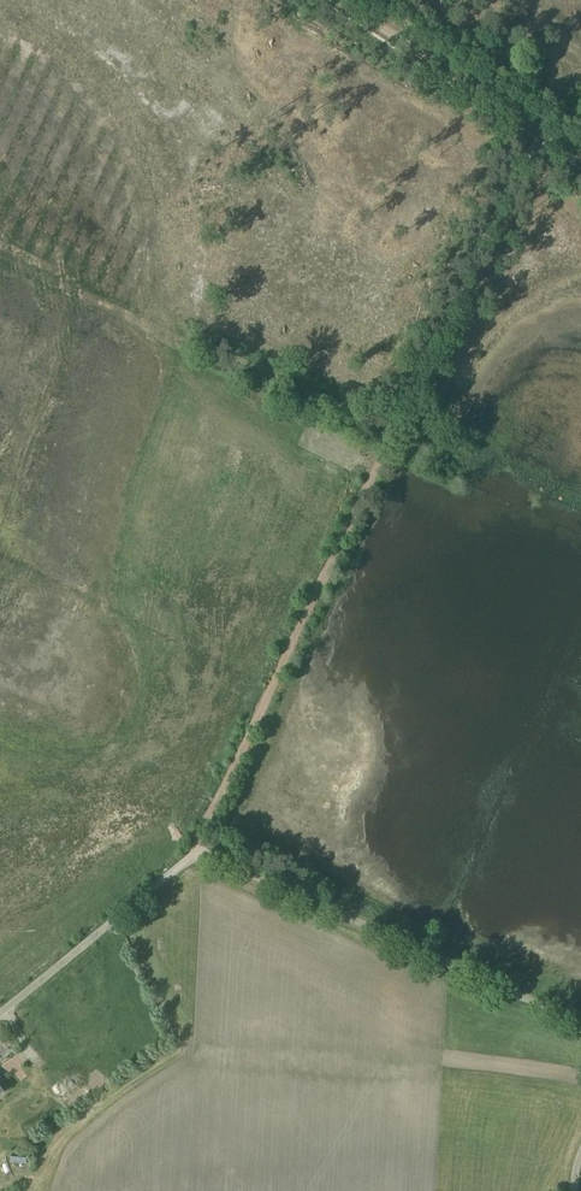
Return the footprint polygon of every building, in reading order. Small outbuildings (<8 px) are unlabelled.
[(10,1138),(27,1134),(23,1122),(7,1126),(10,1138)] [(14,1152),(14,1163),(29,1163),(29,1152),(14,1152)]
